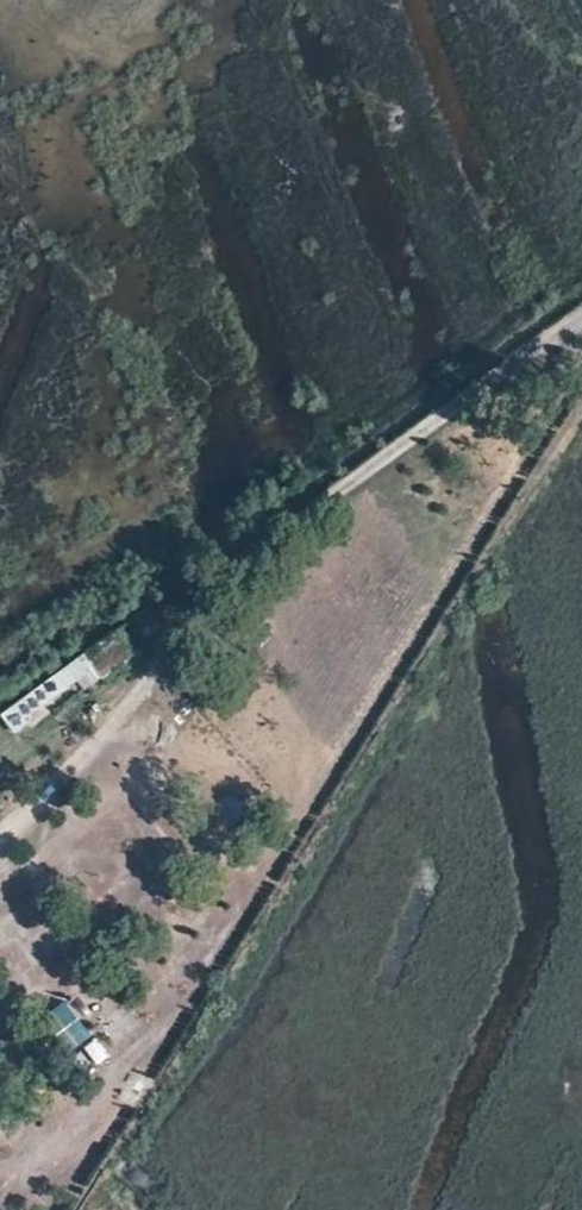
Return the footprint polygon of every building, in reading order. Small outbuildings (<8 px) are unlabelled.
[(135,651),(121,626),(84,652),(100,677),(135,651)] [(84,652),(0,712),(0,714),(14,731),(29,721),(25,715),(77,682),(81,691),(100,677),(84,652)] [(53,1011),(74,1047),(90,1037),(69,1002),(53,1011)]
